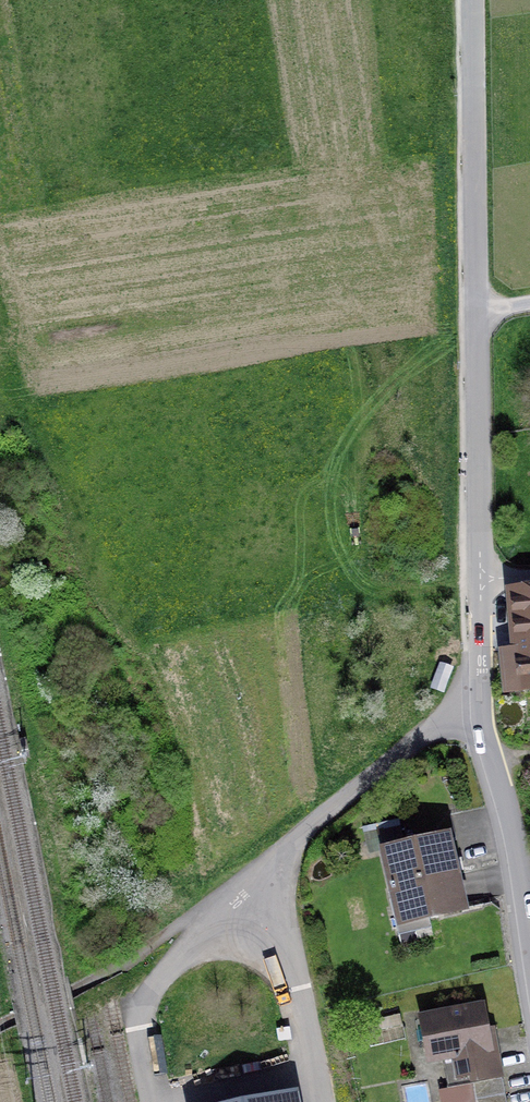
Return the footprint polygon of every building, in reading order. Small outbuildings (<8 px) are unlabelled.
[(508,594),(513,651),(501,652),(505,694),(529,692),(529,592),(508,594)] [(452,836),(381,855),(401,933),(472,914),(452,836)] [(485,1006),(418,1019),(427,1068),(441,1065),(445,1086),(499,1076),(485,1006)] [(473,1084),(477,1101),(506,1101),(502,1079),(473,1084)] [(442,1101),(477,1101),(473,1084),(440,1090),(442,1101)] [(242,1101),(290,1101),(289,1093),(242,1101)]
